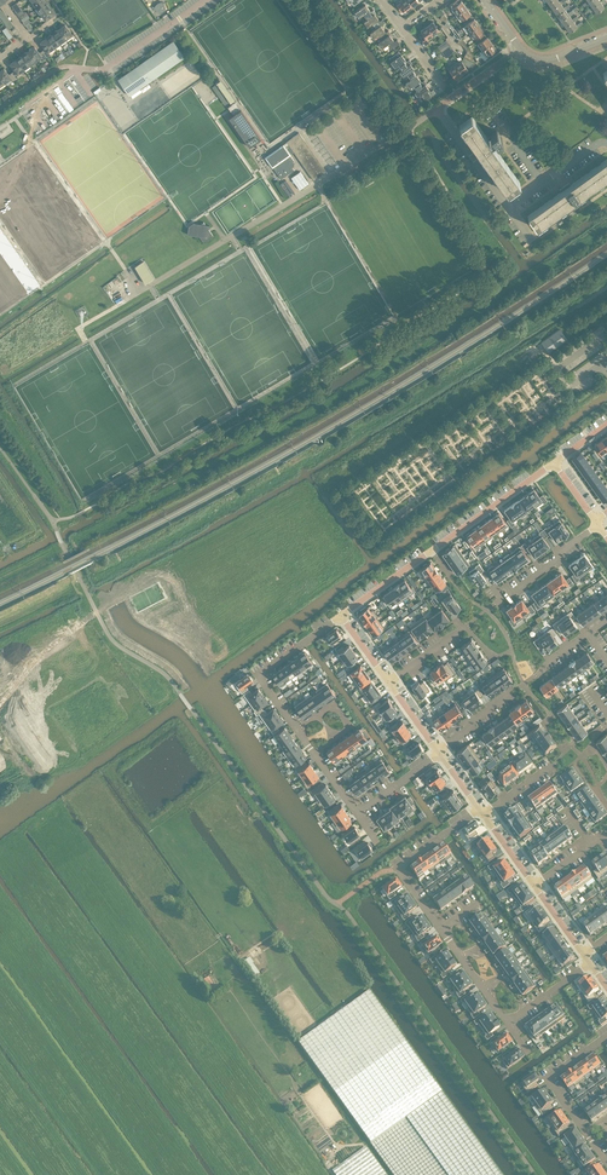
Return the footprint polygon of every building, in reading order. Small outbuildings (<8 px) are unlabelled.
[(407,11),(412,6),(408,0),(403,0),(400,2),(399,0),(398,0),(396,1),(396,3),(402,11),(405,8),(407,11)] [(466,7),(461,1),(460,2),(459,0),(455,0),(449,5),(451,8),(453,7),(457,13),(466,7)] [(548,2),(553,8),(560,2),(561,3),(565,0),(561,0),(559,1),(559,0),(551,0),(548,2)] [(596,12),(604,6),(600,0),(599,0),(592,6),(587,9),(588,11),(593,8),(596,12)] [(41,13),(51,6),(50,5),(49,2),(49,3),(47,1),(37,8),(41,13)] [(154,9),(160,13),(166,9),(163,2),(162,2),(160,3),(159,3),(157,4),(156,6),(155,7),(155,8),(154,9)] [(560,2),(553,8),(557,14),(565,8),(565,9),(570,5),(568,3),(564,7),(561,3),(560,2)] [(366,19),(374,14),(375,13),(373,10),(370,12),(365,4),(354,12),(358,18),(363,14),(366,19)] [(51,6),(41,13),(46,20),(56,13),(51,6)] [(569,15),(574,11),(578,9),(576,6),(572,9),(573,9),(568,13),(565,9),(565,8),(557,14),(561,20),(569,14),(569,15)] [(466,7),(457,13),(462,20),(470,13),(466,7)] [(446,22),(448,20),(444,13),(441,15),(439,18),(446,22)] [(366,19),(363,21),(367,27),(372,24),(375,29),(380,25),(384,22),(382,19),(379,21),(374,14),(366,19)] [(569,14),(561,20),(566,26),(574,21),(579,17),(577,15),(572,19),(569,15),(569,14)] [(470,31),(479,25),(474,18),(465,25),(470,31)] [(453,26),(448,20),(446,22),(444,25),(451,28),(453,26)] [(427,26),(433,35),(440,30),(433,21),(427,26)] [(574,21),(566,26),(570,32),(578,26),(578,27),(583,23),(581,21),(577,24),(574,21)] [(65,25),(59,29),(66,39),(72,34),(65,25)] [(380,25),(375,29),(369,33),(373,38),(378,35),(382,40),(389,35),(390,34),(388,30),(385,32),(380,25)] [(476,39),(484,34),(482,32),(483,31),(479,25),(470,31),(474,37),(475,37),(476,39)] [(433,35),(427,26),(421,30),(423,33),(419,35),(426,45),(429,42),(427,39),(433,35)] [(60,43),(66,39),(59,29),(58,30),(55,31),(53,33),(60,43)] [(9,39),(13,36),(8,30),(5,32),(5,33),(9,39)] [(47,37),(54,47),(60,43),(53,33),(51,35),(50,34),(49,36),(47,37)] [(482,48),(491,42),(487,36),(486,37),(484,34),(476,39),(478,42),(482,48)] [(382,40),(378,43),(382,48),(387,45),(390,50),(399,43),(397,40),(394,42),(389,35),(382,40)] [(42,50),(47,57),(50,54),(48,51),(54,47),(47,37),(41,42),(46,48),(42,50)] [(466,44),(461,37),(459,39),(457,43),(463,46),(466,44)] [(446,39),(440,44),(438,46),(440,49),(448,42),(446,39)] [(130,96),(185,57),(181,51),(173,40),(147,58),(118,79),(130,96)] [(448,42),(440,49),(442,52),(450,45),(448,42)] [(491,42),(482,48),(487,55),(496,49),(491,42)] [(450,45),(442,52),(444,55),(453,48),(450,45)] [(47,57),(42,50),(39,53),(34,46),(28,51),(35,61),(41,56),(43,59),(47,57)] [(471,57),(473,55),(468,46),(465,48),(467,51),(465,54),(471,57)] [(446,57),(448,56),(455,51),(453,48),(444,55),(446,57)] [(23,55),(29,65),(35,61),(28,51),(27,52),(24,53),(25,53),(23,55)] [(411,63),(409,59),(406,61),(401,54),(398,56),(396,54),(393,57),(394,59),(390,62),(394,67),(399,64),(402,69),(410,64),(411,63)] [(465,54),(463,57),(474,63),(476,64),(479,62),(473,55),(471,57),(465,54)] [(20,56),(18,58),(17,59),(24,69),(29,65),(23,55),(20,56)] [(468,69),(467,68),(474,63),(463,57),(462,60),(461,60),(455,65),(462,74),(468,69)] [(12,72),(16,79),(20,76),(18,73),(24,69),(17,59),(11,63),(15,70),(12,72)] [(411,78),(416,75),(420,72),(418,69),(415,71),(410,64),(402,69),(399,71),(403,77),(407,73),(411,78)] [(462,74),(455,65),(449,69),(455,78),(462,74)] [(5,82),(11,78),(13,81),(16,79),(12,72),(8,74),(4,68),(0,71),(0,75),(5,82)] [(425,85),(426,84),(424,80),(421,82),(416,75),(411,78),(405,83),(409,88),(414,85),(417,90),(425,85)] [(230,102),(235,99),(221,79),(216,82),(217,83),(212,87),(225,105),(230,101),(230,102)] [(425,85),(417,90),(414,92),(418,98),(423,94),(426,99),(435,93),(433,90),(430,91),(425,85)] [(249,146),(252,145),(261,138),(241,109),(231,116),(229,117),(249,146)] [(489,140),(486,135),(472,116),(460,125),(508,192),(520,183),(497,151),(503,146),(501,143),(499,140),(502,138),(496,130),(491,134),(493,138),(489,140)] [(287,141),(289,144),(294,151),(314,180),(326,171),(299,133),(287,141)] [(290,154),(294,151),(289,144),(285,147),(283,145),(266,157),(281,179),(294,169),(292,167),(293,166),(294,165),(294,163),(294,162),(293,161),(294,160),(290,154)] [(537,228),(606,177),(606,158),(570,184),(569,182),(561,188),(559,189),(561,192),(528,215),(537,228)] [(206,224),(204,222),(201,224),(197,223),(197,227),(194,229),(196,231),(195,235),(199,236),(203,242),(207,240),(210,241),(210,238),(213,235),(209,229),(210,225),(206,224)] [(197,227),(197,223),(192,223),(188,226),(187,233),(195,235),(196,231),(194,229),(197,227)] [(135,266),(138,270),(146,283),(154,278),(144,261),(135,266)] [(568,339),(567,338),(560,328),(541,341),(549,352),(568,339)] [(599,441),(595,445),(601,453),(606,450),(599,441)] [(581,451),(572,458),(575,463),(584,456),(581,451)] [(584,456),(575,463),(579,467),(588,461),(584,456)] [(588,461),(579,467),(582,472),(591,466),(588,461)] [(591,466),(582,472),(586,477),(594,471),(591,466)] [(594,471),(586,477),(589,482),(598,475),(594,471)] [(598,475),(589,482),(593,486),(601,480),(598,475)] [(601,480),(593,486),(596,491),(605,485),(601,480)] [(596,491),(599,496),(606,490),(606,488),(605,485),(596,491)] [(528,492),(526,494),(534,504),(533,505),(535,507),(543,502),(543,503),(547,500),(543,494),(539,496),(534,489),(528,493),(528,492)] [(519,499),(527,510),(527,509),(533,505),(534,504),(526,494),(524,495),(519,499)] [(514,503),(512,504),(519,515),(521,517),(529,512),(527,509),(527,510),(519,499),(514,503)] [(510,505),(504,509),(510,517),(507,520),(511,526),(515,523),(512,520),(519,515),(512,504),(510,505)] [(498,512),(493,516),(502,529),(508,525),(498,512)] [(493,516),(488,520),(495,531),(497,533),(502,529),(493,516)] [(559,519),(553,524),(562,536),(562,537),(569,532),(559,519)] [(488,520),(482,524),(490,534),(495,531),(488,520)] [(482,524),(477,528),(486,541),(492,537),(490,534),(482,524)] [(546,526),(543,529),(547,535),(550,533),(556,541),(562,537),(562,536),(553,524),(547,528),(546,526)] [(477,528),(472,532),(481,544),(486,541),(477,528)] [(540,533),(532,538),(534,541),(542,551),(549,546),(544,538),(547,535),(543,529),(539,532),(540,533)] [(467,535),(466,535),(475,548),(481,544),(472,532),(470,533),(469,532),(466,534),(467,535)] [(524,542),(521,545),(525,551),(529,549),(534,556),(542,551),(534,541),(527,546),(524,542)] [(446,550),(442,553),(446,558),(459,549),(455,543),(449,548),(446,550)] [(520,545),(514,549),(514,550),(523,562),(529,558),(520,545)] [(459,549),(446,558),(449,563),(462,554),(459,549)] [(509,553),(509,554),(518,566),(523,562),(514,550),(509,553)] [(509,553),(503,557),(505,559),(513,570),(518,566),(509,554),(509,553)] [(462,554),(449,563),(453,568),(466,559),(462,554)] [(578,557),(576,559),(586,572),(593,567),(584,554),(578,558),(578,557)] [(466,559),(453,568),(457,573),(470,564),(466,559)] [(505,559),(500,563),(507,574),(513,570),(505,559)] [(575,560),(569,564),(575,572),(571,575),(576,581),(580,578),(579,577),(586,572),(576,559),(575,560)] [(424,566),(418,570),(422,576),(434,567),(434,566),(434,567),(430,561),(427,564),(426,563),(423,565),(424,566)] [(476,567),(469,571),(479,585),(480,584),(480,585),(485,581),(486,580),(480,572),(483,570),(479,563),(475,566),(476,567)] [(495,567),(494,567),(502,577),(507,574),(500,563),(495,567)] [(493,564),(487,568),(496,581),(502,577),(494,567),(495,567),(493,564)] [(434,567),(422,576),(426,581),(427,580),(438,572),(434,567)] [(438,572),(427,580),(431,586),(432,585),(442,578),(438,572)] [(561,572),(553,578),(561,588),(562,590),(569,585),(570,585),(573,583),(569,576),(565,579),(561,572)] [(442,578),(432,585),(436,590),(446,583),(442,578)] [(546,582),(554,593),(561,588),(553,578),(546,582)] [(405,579),(399,583),(408,596),(414,592),(405,579)] [(546,583),(539,588),(548,600),(555,595),(554,593),(546,582),(546,583)] [(399,583),(394,587),(402,600),(408,596),(399,583)] [(394,587),(388,591),(396,602),(397,604),(402,600),(394,587)] [(539,588),(531,593),(536,600),(533,602),(537,609),(548,601),(548,600),(539,588)] [(388,591),(383,595),(391,606),(396,602),(388,591)] [(451,594),(441,601),(449,612),(452,610),(454,612),(460,607),(456,602),(457,601),(455,598),(454,599),(451,594)] [(600,598),(594,602),(600,612),(606,608),(600,598)] [(516,602),(514,604),(523,617),(530,612),(531,613),(535,610),(530,604),(527,606),(521,599),(516,603),(516,602)] [(594,602),(588,607),(594,616),(600,612),(594,602)] [(512,605),(506,609),(512,617),(509,620),(513,626),(517,623),(516,622),(523,617),(514,604),(512,605)] [(361,611),(358,613),(361,619),(374,610),(370,605),(364,609),(363,608),(360,610),(361,611)] [(588,607),(582,611),(589,620),(594,616),(588,607)] [(441,609),(434,614),(441,625),(445,622),(448,620),(449,619),(448,619),(442,609),(441,609)] [(361,619),(365,625),(366,625),(377,616),(378,616),(374,610),(361,619)] [(571,610),(562,617),(571,630),(577,626),(572,619),(575,617),(571,610)] [(582,611),(576,615),(583,625),(589,620),(582,611)] [(434,614),(427,619),(434,628),(433,628),(434,629),(433,629),(434,630),(435,630),(435,629),(438,627),(441,625),(434,614)] [(424,615),(417,621),(426,633),(433,628),(434,628),(427,619),(426,618),(427,618),(426,617),(424,615)] [(377,616),(366,625),(369,630),(381,622),(377,616)] [(562,617),(552,624),(557,630),(560,628),(565,634),(571,630),(562,617)] [(417,621),(409,626),(411,628),(411,629),(412,629),(418,638),(419,639),(419,638),(426,633),(417,621)] [(381,622),(369,630),(373,635),(384,627),(381,622)] [(552,627),(542,634),(552,647),(558,642),(553,636),(556,634),(552,627)] [(336,629),(326,637),(330,643),(333,646),(339,642),(337,638),(341,635),(336,629)] [(409,629),(403,634),(404,635),(412,646),(417,642),(409,629)] [(542,634),(533,641),(538,647),(541,645),(546,651),(552,647),(542,634)] [(404,635),(398,639),(399,640),(406,650),(412,646),(404,635)] [(471,639),(459,648),(463,653),(475,644),(471,639)] [(399,640),(394,643),(402,653),(406,650),(399,640)] [(393,642),(388,646),(396,657),(402,653),(394,643),(393,642)] [(343,644),(336,649),(338,652),(343,658),(353,651),(349,645),(345,647),(343,644)] [(475,644),(463,653),(467,658),(479,649),(475,644)] [(387,645),(382,649),(390,661),(396,657),(396,658),(396,657),(388,646),(387,645)] [(479,649),(467,658),(471,664),(483,655),(479,649)] [(304,651),(299,655),(308,668),(313,664),(309,658),(310,658),(307,654),(307,655),(304,651)] [(353,651),(343,658),(347,664),(350,668),(356,663),(354,660),(358,657),(353,651)] [(587,651),(581,656),(588,665),(594,661),(587,651)] [(299,655),(294,659),(302,671),(308,668),(299,655)] [(483,655),(471,664),(475,669),(487,661),(483,655)] [(581,656),(575,660),(582,669),(588,665),(581,656)] [(297,675),(302,671),(294,659),(293,659),(288,663),(296,674),(297,675)] [(575,660),(569,664),(576,674),(582,669),(575,660)] [(439,664),(436,666),(444,677),(443,678),(445,680),(455,673),(447,662),(443,664),(442,662),(439,664)] [(291,678),(296,674),(288,663),(283,667),(291,678)] [(350,672),(348,673),(354,681),(356,680),(356,679),(366,672),(365,672),(361,665),(360,664),(360,665),(351,671),(350,672)] [(569,664),(563,668),(570,678),(576,674),(569,664)] [(431,673),(428,675),(434,684),(443,678),(444,677),(436,666),(432,669),(430,671),(431,673)] [(278,670),(277,671),(285,682),(286,682),(291,678),(283,667),(278,670)] [(503,667),(497,671),(506,684),(512,680),(510,676),(511,675),(508,672),(507,673),(503,667)] [(563,668),(557,673),(564,682),(570,678),(563,668)] [(287,683),(286,682),(285,682),(277,671),(272,675),(274,678),(276,682),(277,681),(281,687),(286,683),(287,683)] [(497,671),(492,676),(501,688),(506,684),(497,671)] [(366,672),(356,679),(356,680),(360,686),(361,687),(371,679),(366,672)] [(246,685),(253,680),(249,675),(247,673),(244,676),(243,675),(240,677),(240,678),(234,682),(242,693),(248,688),(246,685)] [(557,673),(551,677),(551,678),(558,686),(564,682),(557,673)] [(492,676),(486,680),(487,681),(495,692),(501,688),(492,676)] [(551,678),(545,682),(552,691),(558,687),(559,687),(558,686),(551,678)] [(371,679),(361,687),(366,693),(366,694),(376,686),(371,680),(371,679)] [(418,681),(412,686),(420,697),(429,690),(423,681),(420,683),(418,681)] [(487,681),(481,685),(489,696),(495,692),(487,681)] [(327,682),(321,686),(330,699),(335,695),(333,691),(334,691),(331,688),(327,682)] [(545,682),(540,686),(546,696),(552,691),(545,682)] [(316,690),(317,693),(317,692),(325,702),(330,699),(321,686),(316,690)] [(366,693),(363,695),(369,703),(371,701),(372,701),(381,694),(381,693),(376,687),(376,686),(366,694),(366,693),(365,693),(366,693)] [(243,693),(250,704),(263,695),(258,688),(252,693),(249,689),(243,693)] [(469,694),(469,695),(476,705),(482,701),(480,697),(483,695),(478,688),(469,694)] [(325,702),(317,692),(317,693),(312,696),(319,706),(325,703),(325,702)] [(463,699),(459,702),(464,708),(467,706),(470,710),(476,705),(469,695),(469,694),(467,692),(461,697),(463,699)] [(310,694),(305,698),(314,710),(319,706),(312,696),(311,694),(310,694)] [(265,697),(263,695),(250,704),(255,710),(254,711),(257,715),(259,713),(264,709),(261,706),(268,701),(267,701),(268,700),(265,697)] [(305,698),(300,702),(308,714),(314,710),(305,698)] [(379,700),(373,705),(379,715),(382,713),(392,705),(388,699),(381,703),(379,700)] [(526,699),(520,704),(527,714),(533,709),(531,706),(532,705),(530,702),(529,703),(526,699)] [(303,718),(308,714),(300,702),(294,706),(298,711),(298,712),(300,715),(301,714),(303,718)] [(455,702),(449,707),(457,718),(463,714),(455,702)] [(567,703),(557,710),(561,716),(571,709),(567,703)] [(520,704),(514,708),(521,718),(527,714),(520,704)] [(392,705),(382,713),(386,719),(388,722),(395,717),(393,714),(397,711),(396,710),(397,710),(395,707),(394,708),(392,705)] [(449,707),(443,711),(444,712),(451,722),(457,718),(449,707)] [(259,713),(266,723),(278,714),(277,712),(277,711),(275,708),(274,709),(273,708),(267,712),(265,709),(264,709),(259,713)] [(514,708),(509,712),(510,714),(516,722),(521,718),(514,708)] [(571,709),(561,716),(565,722),(575,714),(571,709)] [(444,712),(438,716),(446,726),(451,722),(444,712)] [(280,717),(278,714),(266,723),(273,733),(279,729),(277,726),(283,721),(282,720),(283,720),(281,716),(280,717)] [(510,714),(505,718),(512,728),(518,724),(516,722),(510,714)] [(575,714),(565,722),(569,727),(579,720),(575,714)] [(438,716),(432,720),(435,724),(434,724),(436,727),(437,727),(440,730),(446,726),(438,716)] [(505,718),(499,722),(506,732),(512,728),(505,718)] [(579,720),(569,727),(573,733),(583,726),(579,720)] [(396,721),(389,726),(396,735),(407,727),(402,721),(398,724),(396,721)] [(499,722),(493,726),(501,736),(506,732),(499,722)] [(539,724),(527,733),(531,739),(533,738),(532,738),(544,730),(539,724)] [(493,726),(488,730),(495,740),(501,736),(493,726)] [(583,726),(573,733),(577,739),(587,732),(583,726)] [(273,735),(278,742),(290,734),(287,731),(284,727),(273,735)] [(396,735),(395,736),(399,742),(401,741),(403,744),(409,740),(407,736),(411,733),(407,727),(396,735)] [(359,728),(353,732),(362,744),(368,740),(359,728)] [(488,730),(482,734),(489,744),(495,740),(488,730)] [(544,730),(532,738),(533,738),(537,744),(548,736),(544,730)] [(348,735),(357,748),(362,744),(353,732),(348,735)] [(292,738),(290,734),(278,742),(284,750),(295,742),(292,738)] [(597,741),(601,747),(606,743),(606,734),(597,741)] [(348,735),(343,739),(352,752),(357,748),(348,735)] [(548,736),(537,744),(541,750),(552,742),(548,736)] [(346,755),(352,752),(343,739),(337,743),(338,743),(345,753),(344,753),(346,756),(346,755)] [(298,746),(295,742),(284,750),(283,751),(288,758),(300,749),(298,746)] [(413,742),(406,747),(409,750),(407,751),(412,757),(414,756),(415,757),(418,755),(417,754),(424,749),(419,743),(415,746),(413,742)] [(552,742),(541,750),(545,756),(550,752),(551,753),(554,751),(553,750),(556,748),(552,742)] [(340,757),(344,753),(345,753),(338,743),(337,743),(332,747),(339,757),(340,757)] [(469,743),(457,752),(461,757),(473,748),(469,743)] [(341,759),(340,757),(339,757),(332,747),(327,751),(335,763),(341,759)] [(473,748),(461,757),(464,763),(477,754),(473,748)] [(303,753),(300,749),(288,758),(293,766),(306,757),(303,753)] [(524,753),(516,758),(525,771),(526,771),(526,770),(532,766),(533,765),(532,765),(526,756),(526,755),(525,755),(524,753)] [(464,763),(468,768),(478,761),(481,759),(477,754),(464,763)] [(375,762),(376,764),(376,763),(384,774),(389,771),(389,770),(391,768),(388,763),(386,765),(381,758),(375,762)] [(516,758),(509,764),(510,765),(518,776),(525,771),(516,758)] [(296,767),(303,777),(314,769),(309,763),(307,764),(305,761),(296,767)] [(478,761),(468,768),(472,774),(482,766),(478,761)] [(376,764),(371,767),(379,778),(378,779),(379,778),(384,775),(389,771),(384,774),(376,763),(376,764)] [(510,765),(503,770),(512,783),(512,782),(519,778),(520,777),(519,776),(518,776),(510,765)] [(373,782),(378,779),(379,778),(371,767),(365,771),(373,782)] [(318,775),(314,769),(303,777),(300,778),(307,788),(318,780),(316,777),(318,775)] [(430,769),(424,774),(426,777),(424,779),(428,785),(441,775),(437,769),(433,772),(430,769)] [(573,769),(561,778),(566,785),(578,777),(573,769)] [(503,770),(496,775),(497,778),(498,778),(504,787),(504,788),(505,787),(512,783),(503,770)] [(368,786),(373,782),(365,771),(360,775),(360,776),(361,776),(368,786)] [(441,775),(428,785),(433,791),(435,789),(437,793),(444,788),(442,784),(446,782),(441,776),(441,775)] [(360,776),(356,780),(355,780),(363,790),(368,786),(361,776),(360,776)] [(578,777),(566,785),(571,793),(583,784),(578,777)] [(362,790),(363,790),(355,780),(356,780),(355,778),(354,779),(349,783),(357,794),(362,790)] [(486,780),(480,784),(488,796),(495,792),(492,788),(495,785),(491,779),(487,781),(486,780)] [(317,800),(320,798),(319,798),(330,790),(326,784),(324,785),(322,782),(310,790),(317,800)] [(550,784),(545,788),(552,799),(558,795),(550,784)] [(587,786),(575,795),(580,802),(592,793),(587,786)] [(545,788),(540,792),(547,803),(552,799),(545,788)] [(447,789),(440,794),(442,797),(440,799),(444,805),(457,796),(453,790),(449,793),(447,789)] [(330,790),(319,798),(320,798),(326,807),(335,801),(333,798),(335,796),(330,790)] [(540,792),(534,796),(542,806),(547,803),(540,792)] [(592,793),(580,802),(585,809),(597,801),(592,793)] [(404,796),(398,801),(406,813),(407,814),(414,809),(413,806),(411,804),(414,802),(409,795),(406,798),(405,796),(404,796)] [(457,796),(444,805),(449,811),(451,810),(454,813),(460,808),(458,805),(462,802),(457,796)] [(534,796),(529,800),(536,810),(542,806),(534,796)] [(399,818),(406,813),(398,801),(397,801),(391,806),(390,806),(390,807),(391,807),(391,808),(392,808),(399,818)] [(597,801),(585,809),(590,816),(603,808),(597,801)] [(328,810),(335,820),(346,812),(341,806),(339,807),(337,804),(328,810)] [(391,808),(384,813),(392,823),(391,824),(392,825),(400,820),(400,819),(399,818),(392,808),(391,808)] [(517,808),(505,817),(509,822),(521,813),(517,808)] [(590,816),(596,824),(606,816),(606,814),(603,808),(590,816)] [(350,818),(346,812),(335,820),(342,829),(351,823),(348,819),(350,818)] [(377,818),(377,819),(381,824),(379,825),(382,830),(384,829),(385,828),(391,824),(392,823),(384,813),(377,818)] [(521,813),(509,822),(513,828),(525,818),(521,813)] [(525,818),(513,828),(517,833),(529,824),(525,818)] [(466,830),(462,832),(469,842),(478,836),(476,832),(480,829),(475,823),(469,828),(468,827),(465,829),(466,830)] [(529,824),(517,833),(520,839),(533,829),(529,824)] [(559,830),(568,842),(573,838),(564,826),(559,830)] [(360,838),(358,834),(360,833),(355,827),(344,834),(351,844),(360,838)] [(559,829),(553,833),(563,846),(568,842),(559,830),(559,829)] [(553,833),(548,836),(558,849),(563,846),(553,833)] [(548,836),(543,840),(553,853),(558,849),(548,836)] [(478,847),(475,849),(480,855),(482,853),(493,845),(488,839),(484,842),(482,839),(476,844),(478,847)] [(366,844),(363,840),(352,848),(359,858),(372,849),(368,842),(366,844)] [(538,844),(539,845),(548,857),(553,853),(543,840),(538,844)] [(443,845),(437,849),(446,861),(452,858),(448,852),(451,850),(446,844),(444,846),(443,845)] [(493,845),(482,853),(489,862),(496,858),(493,854),(497,852),(493,845)] [(539,845),(534,849),(543,862),(549,858),(548,857),(539,845)] [(437,849),(432,853),(440,864),(441,866),(441,865),(446,861),(437,849)] [(534,849),(529,853),(538,866),(543,862),(534,849)] [(435,868),(440,864),(432,853),(427,857),(435,868)] [(436,869),(435,868),(427,857),(422,860),(421,861),(429,871),(428,871),(430,873),(435,869),(436,869)] [(592,863),(596,869),(593,871),(598,879),(606,872),(606,870),(599,859),(592,863)] [(428,871),(429,871),(421,861),(422,860),(421,861),(416,864),(416,865),(423,875),(423,874),(428,871)] [(494,863),(488,868),(491,872),(493,870),(497,877),(498,877),(510,868),(505,861),(497,867),(494,863)] [(424,875),(423,874),(423,875),(416,865),(410,868),(418,880),(424,876),(424,875)] [(584,867),(577,872),(586,885),(588,888),(595,882),(593,879),(584,867)] [(497,877),(497,878),(502,885),(501,886),(504,890),(510,885),(508,882),(515,876),(510,868),(498,877),(497,877)] [(577,872),(569,878),(578,890),(586,885),(577,872)] [(459,880),(460,882),(460,881),(468,891),(473,887),(465,876),(460,880),(459,880)] [(569,878),(562,883),(571,895),(578,890),(569,878)] [(385,888),(383,890),(387,896),(387,897),(389,901),(396,896),(393,893),(401,887),(400,886),(401,886),(400,885),(398,882),(397,881),(396,880),(394,882),(393,882),(392,882),(393,883),(386,887),(385,888)] [(460,882),(455,885),(462,895),(462,896),(462,895),(468,892),(468,891),(460,881),(460,882)] [(562,883),(554,888),(563,901),(571,895),(562,883)] [(513,887),(507,891),(510,895),(511,894),(516,901),(517,901),(529,892),(528,890),(524,884),(516,890),(513,887)] [(457,899),(462,895),(455,885),(450,889),(457,899)] [(451,903),(457,899),(450,889),(445,893),(444,893),(451,903)] [(443,891),(437,894),(446,907),(451,903),(444,893),(445,893),(443,890),(443,891)] [(529,892),(517,901),(522,908),(520,909),(523,913),(529,908),(526,905),(534,899),(530,894),(529,892)] [(441,911),(446,907),(437,894),(432,898),(441,911)] [(393,906),(398,912),(412,902),(412,901),(409,898),(410,898),(409,897),(407,896),(399,902),(397,898),(390,903),(393,906)] [(416,908),(412,902),(398,912),(402,918),(401,918),(404,922),(410,917),(408,914),(416,908)] [(531,909),(525,913),(532,924),(545,914),(540,907),(533,912),(531,909)] [(594,914),(603,927),(606,924),(606,919),(600,910),(594,914)] [(471,923),(474,927),(475,929),(488,919),(484,914),(471,923)] [(545,914),(532,924),(539,934),(546,929),(543,926),(550,921),(545,914)] [(588,919),(596,931),(603,927),(594,914),(588,919)] [(408,927),(412,933),(426,923),(426,922),(422,916),(413,922),(411,919),(405,924),(407,927),(408,927)] [(476,930),(479,934),(491,925),(492,925),(488,919),(475,929),(474,927),(472,929),(474,931),(476,930)] [(588,919),(581,923),(590,936),(596,931),(588,919)] [(426,922),(426,923),(412,933),(416,939),(415,939),(418,942),(424,938),(422,935),(430,929),(429,927),(429,926),(427,923),(426,922)] [(479,934),(482,938),(482,939),(495,930),(491,925),(479,934)] [(553,929),(542,937),(547,944),(558,936),(553,929)] [(499,936),(495,930),(482,939),(482,938),(479,940),(481,942),(483,941),(486,945),(499,936)] [(502,941),(499,936),(486,945),(489,949),(490,950),(502,941)] [(547,944),(546,945),(551,952),(564,944),(558,936),(547,944)] [(423,947),(428,954),(430,952),(431,952),(432,952),(431,951),(438,947),(439,946),(441,944),(441,943),(440,942),(438,939),(438,938),(437,939),(436,937),(429,943),(426,940),(420,944),(422,948),(423,947)] [(503,940),(502,941),(490,950),(489,949),(487,950),(489,953),(491,951),(494,955),(507,946),(503,940)] [(564,944),(551,952),(557,960),(569,951),(564,944)] [(496,958),(499,963),(500,964),(512,955),(509,950),(496,958)] [(569,951),(557,960),(562,967),(574,959),(569,951)] [(436,961),(440,967),(451,960),(446,953),(438,959),(436,956),(430,961),(432,964),(436,961)] [(501,965),(504,969),(516,960),(512,955),(500,964),(499,963),(497,964),(499,967),(501,965)] [(260,973),(253,963),(254,963),(250,957),(242,963),(253,978),(260,973)] [(455,966),(451,960),(440,967),(438,969),(442,975),(440,976),(443,979),(449,975),(447,972),(455,966)] [(504,969),(507,973),(508,975),(518,967),(519,967),(521,966),(517,960),(516,960),(504,969)] [(509,976),(512,980),(522,972),(519,967),(518,967),(508,975),(507,973),(505,975),(506,977),(509,976)] [(512,980),(514,984),(515,985),(528,976),(524,970),(522,972),(512,980)] [(451,982),(455,987),(455,988),(467,979),(463,973),(454,979),(452,976),(446,980),(448,984),(451,982)] [(532,981),(528,976),(515,985),(514,984),(512,985),(514,988),(516,986),(519,991),(532,981)] [(582,977),(574,982),(581,992),(594,983),(590,977),(590,976),(584,980),(582,977)] [(467,979),(455,988),(455,987),(453,989),(457,995),(459,999),(465,994),(463,991),(471,985),(470,983),(471,983),(470,982),(468,979),(467,979)] [(536,987),(532,981),(519,991),(523,996),(536,987)] [(594,983),(581,992),(589,1003),(596,997),(594,994),(599,990),(595,983),(594,983)] [(369,991),(298,1042),(371,1144),(404,1120),(442,1092),(369,991)] [(465,1003),(469,1008),(481,1000),(477,994),(468,1000),(466,997),(460,1001),(462,1005),(465,1003)] [(477,1012),(486,1006),(484,1004),(485,1004),(484,1003),(482,1000),(482,999),(481,1000),(469,1008),(467,1010),(471,1016),(473,1020),(480,1015),(477,1012)] [(588,1007),(590,1011),(594,1008),(598,1014),(606,1007),(606,1004),(604,1000),(596,1006),(594,1002),(588,1007)] [(552,1008),(549,1011),(558,1024),(566,1019),(556,1006),(553,1008),(552,1008)] [(596,1015),(600,1021),(599,1022),(601,1026),(606,1022),(606,1021),(605,1018),(606,1017),(606,1007),(598,1014),(596,1015)] [(544,1014),(542,1016),(551,1029),(558,1024),(549,1011),(545,1014),(545,1013),(544,1014)] [(478,1025),(482,1031),(495,1021),(491,1015),(482,1021),(480,1018),(474,1022),(476,1026),(478,1025)] [(538,1019),(534,1021),(544,1034),(551,1029),(542,1016),(539,1018),(538,1018),(538,1019)] [(497,1024),(495,1021),(482,1031),(486,1036),(485,1038),(487,1041),(493,1037),(491,1033),(499,1027),(500,1026),(498,1024),(497,1024)] [(536,1040),(544,1034),(534,1021),(531,1024),(530,1024),(530,1025),(527,1027),(536,1040)] [(509,1044),(512,1042),(511,1041),(510,1040),(508,1037),(508,1036),(507,1036),(507,1035),(499,1041),(496,1037),(490,1042),(493,1046),(493,1045),(498,1052),(501,1050),(502,1050),(502,1049),(508,1045),(509,1044)] [(522,1056),(520,1053),(520,1052),(519,1052),(518,1051),(510,1056),(508,1053),(502,1057),(504,1061),(502,1062),(507,1069),(512,1066),(513,1065),(520,1060),(521,1060),(521,1059),(523,1058),(522,1056),(523,1056),(522,1056)] [(602,1068),(594,1056),(588,1060),(595,1069),(596,1072),(602,1068)] [(590,1073),(595,1069),(588,1060),(583,1064),(590,1073)] [(577,1067),(584,1077),(590,1073),(583,1064),(577,1067)] [(584,1077),(577,1067),(572,1071),(581,1083),(586,1079),(584,1077)] [(581,1083),(572,1071),(567,1075),(574,1086),(575,1087),(581,1083)] [(534,1074),(521,1084),(527,1093),(539,1085),(536,1082),(538,1081),(534,1074)] [(569,1090),(574,1086),(567,1075),(566,1075),(567,1075),(561,1079),(569,1090)] [(531,1095),(538,1105),(549,1097),(544,1091),(542,1092),(540,1089),(531,1095)] [(404,1120),(443,1174),(501,1174),(442,1092),(404,1120)] [(553,1108),(551,1105),(553,1103),(549,1097),(538,1105),(535,1106),(542,1116),(553,1108)] [(596,1104),(602,1114),(606,1110),(606,1109),(601,1100),(596,1104)] [(602,1114),(596,1104),(594,1102),(589,1106),(597,1117),(602,1114)] [(592,1121),(597,1117),(589,1106),(583,1110),(592,1121)] [(545,1118),(552,1128),(565,1118),(561,1112),(559,1113),(556,1110),(545,1118)] [(570,1124),(565,1118),(552,1128),(559,1137),(570,1129),(568,1126),(570,1124)] [(371,1144),(389,1168),(391,1172),(393,1174),(443,1174),(404,1120),(371,1144)] [(565,1138),(570,1144),(581,1137),(576,1130),(576,1129),(575,1130),(566,1136),(565,1136),(565,1137),(565,1138)] [(574,1153),(584,1145),(585,1145),(586,1145),(586,1144),(581,1137),(570,1144),(568,1146),(573,1154),(574,1153)] [(590,1152),(585,1145),(584,1145),(574,1153),(579,1160),(590,1152)] [(332,1171),(335,1174),(386,1174),(366,1147),(332,1171)] [(594,1159),(590,1152),(579,1160),(584,1167),(585,1167),(594,1160),(595,1160),(595,1159),(594,1159)] [(589,1174),(600,1174),(604,1172),(599,1166),(597,1167),(595,1164),(586,1170),(589,1174)]
